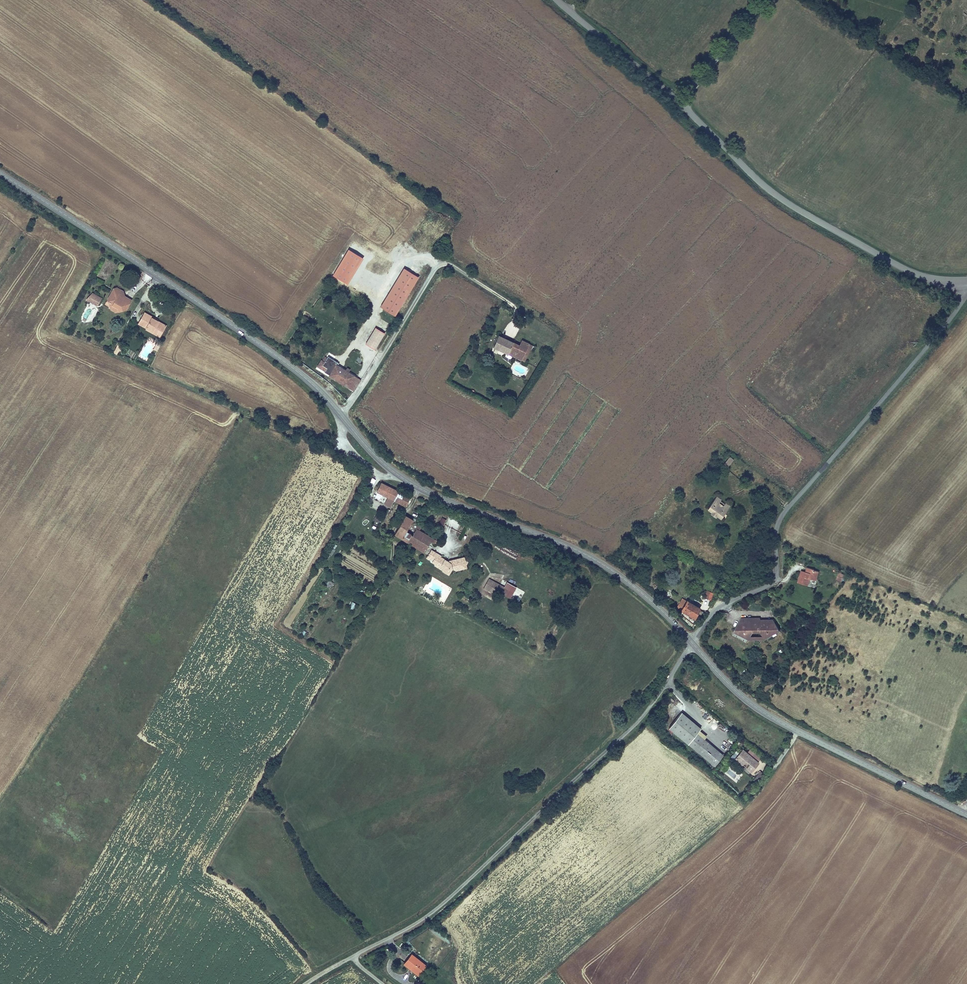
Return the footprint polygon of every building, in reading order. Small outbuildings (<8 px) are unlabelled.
[(348,284),(363,257),(348,249),(333,275),(348,284)] [(380,308),(395,317),(418,277),(403,268),(380,308)] [(117,288),(113,289),(111,293),(112,297),(110,299),(113,307),(110,309),(116,313),(126,310),(131,302),(125,298),(122,299),(120,290),(117,288)] [(85,300),(97,307),(102,298),(92,293),(85,300)] [(146,329),(145,331),(152,334),(154,331),(158,334),(163,325),(158,322),(158,320),(144,313),(138,325),(146,329)] [(152,334),(160,338),(166,326),(163,325),(158,334),(154,331),(152,334)] [(365,344),(375,349),(384,334),(375,328),(365,344)] [(519,346),(498,337),(492,349),(524,363),(530,350),(532,351),(534,347),(521,341),(519,346)] [(122,345),(118,343),(113,352),(117,354),(122,345)] [(161,345),(157,343),(153,350),(157,352),(161,345)] [(320,371),(353,392),(360,381),(332,363),(334,361),(326,356),(325,357),(324,357),(321,360),(325,363),(320,371)] [(396,501),(400,492),(382,484),(378,492),(396,501)] [(400,492),(396,501),(408,506),(412,497),(410,496),(400,492)] [(711,509),(715,512),(716,511),(721,514),(720,516),(724,519),(733,506),(729,503),(727,506),(722,503),(724,499),(720,496),(711,509)] [(448,518),(450,513),(442,510),(440,515),(448,518)] [(414,539),(411,537),(416,530),(414,529),(417,523),(406,517),(396,535),(411,544),(414,539)] [(432,539),(416,530),(411,537),(414,539),(411,544),(425,552),(432,539)] [(432,557),(431,559),(435,561),(439,555),(432,551),(430,554),(432,557)] [(463,568),(464,566),(455,560),(452,564),(449,562),(442,557),(443,557),(439,555),(435,561),(434,564),(436,566),(439,564),(444,567),(444,573),(450,576),(454,570),(458,573),(469,571),(468,569),(465,569),(463,568)] [(436,566),(436,568),(444,573),(444,567),(439,564),(436,566)] [(801,575),(797,585),(807,589),(810,582),(816,584),(819,577),(813,574),(814,573),(808,571),(806,575),(805,577),(801,575)] [(490,591),(498,595),(504,585),(496,581),(490,591)] [(510,583),(503,593),(512,599),(518,588),(510,583)] [(678,607),(682,610),(687,602),(683,599),(678,607)] [(696,618),(697,616),(699,618),(703,613),(700,611),(700,610),(687,602),(682,610),(696,618)] [(734,633),(749,642),(750,641),(752,637),(760,636),(763,641),(764,642),(777,632),(773,625),(764,631),(759,630),(759,626),(750,627),(751,621),(740,621),(734,633)] [(759,630),(764,631),(773,625),(771,623),(759,623),(759,621),(751,621),(750,627),(759,626),(759,630)] [(777,632),(764,642),(765,644),(779,634),(777,632)] [(733,635),(748,644),(749,642),(734,633),(733,635)] [(757,655),(754,658),(760,663),(763,660),(757,655)] [(704,740),(697,734),(688,745),(696,751),(704,740)] [(704,740),(696,751),(715,766),(723,755),(704,740)] [(736,759),(752,771),(759,762),(743,750),(736,759)] [(759,783),(766,774),(762,770),(755,780),(759,783)] [(415,966),(423,972),(429,966),(414,953),(407,961),(414,967),(415,966)] [(405,963),(420,976),(423,972),(415,966),(414,967),(407,961),(405,963)]
